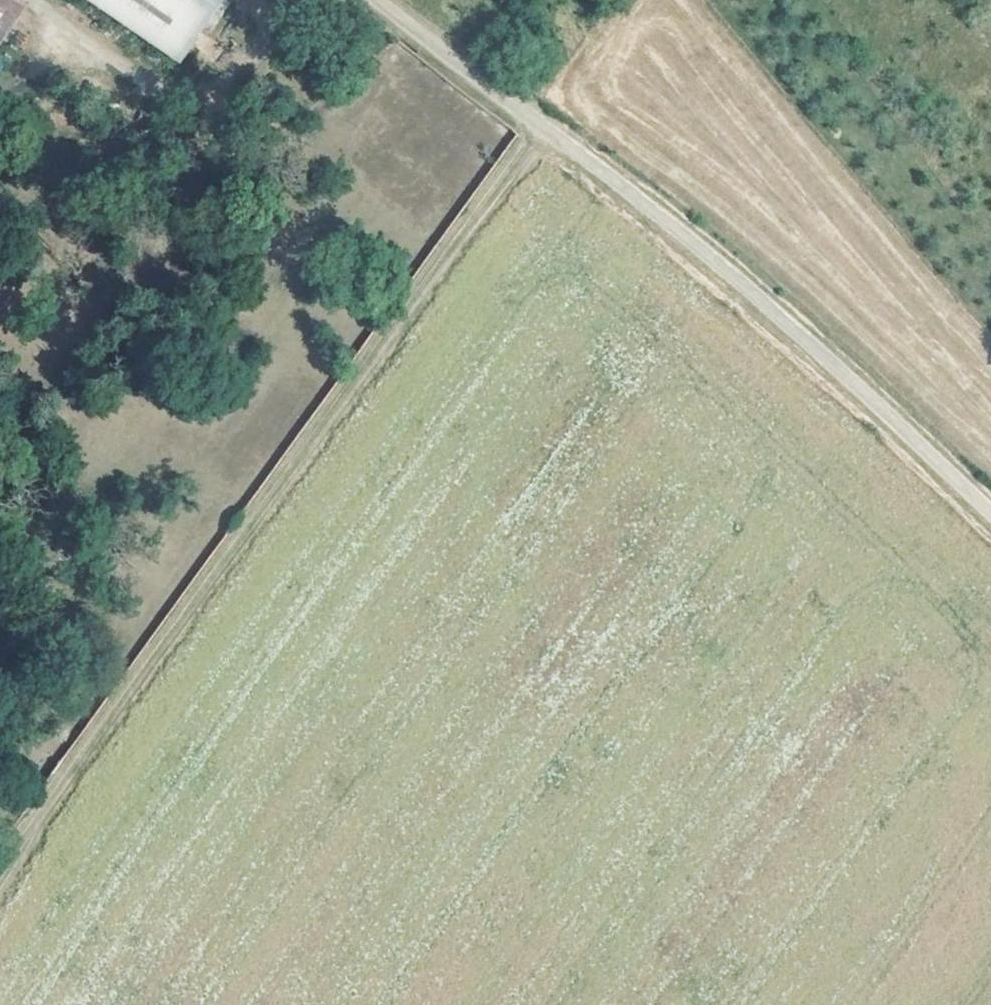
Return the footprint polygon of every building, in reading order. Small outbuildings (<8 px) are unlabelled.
[(27,5),(20,0),(0,0),(0,45),(27,5)] [(178,65),(223,0),(85,0),(178,65)]
